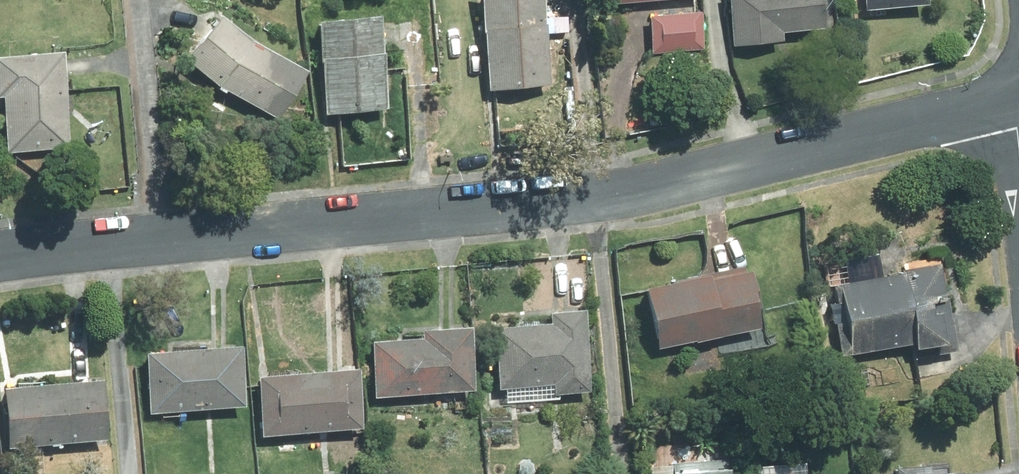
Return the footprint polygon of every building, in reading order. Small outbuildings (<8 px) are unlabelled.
[(488,92),(550,86),(542,0),(479,0),(488,92)] [(733,47),(782,43),(781,34),(824,30),(821,0),(728,0),(733,47)] [(928,6),(927,0),(864,0),(865,11),(928,6)] [(701,13),(649,18),(653,55),(704,50),(701,13)] [(278,120),(304,72),(245,39),(217,17),(183,59),(217,87),(278,120)] [(378,19),(317,24),(324,115),(386,110),(378,19)] [(68,148),(61,53),(0,58),(0,96),(2,96),(6,153),(68,148)] [(913,357),(956,349),(946,294),(944,295),(938,259),(900,265),(901,270),(831,282),(835,301),(840,301),(844,319),(833,321),(839,353),(909,341),(913,357)] [(686,340),(757,324),(751,298),(756,298),(748,263),(705,274),(704,269),(640,284),(655,345),(686,338),(686,340)] [(589,388),(581,303),(546,306),(547,318),(491,322),(497,385),(552,381),(553,391),(589,388)] [(375,397),(474,387),(467,320),(419,324),(420,333),(370,338),(375,397)] [(150,411),(245,403),(240,339),(145,347),(150,411)] [(261,435),(360,426),(354,363),(255,372),(261,435)] [(7,446),(106,437),(100,375),(1,385),(7,446)] [(634,426),(649,424),(648,416),(633,417),(634,426)] [(727,458),(670,462),(671,473),(728,473),(727,458)] [(955,468),(930,470),(930,459),(894,461),(895,473),(956,473),(955,468)]
